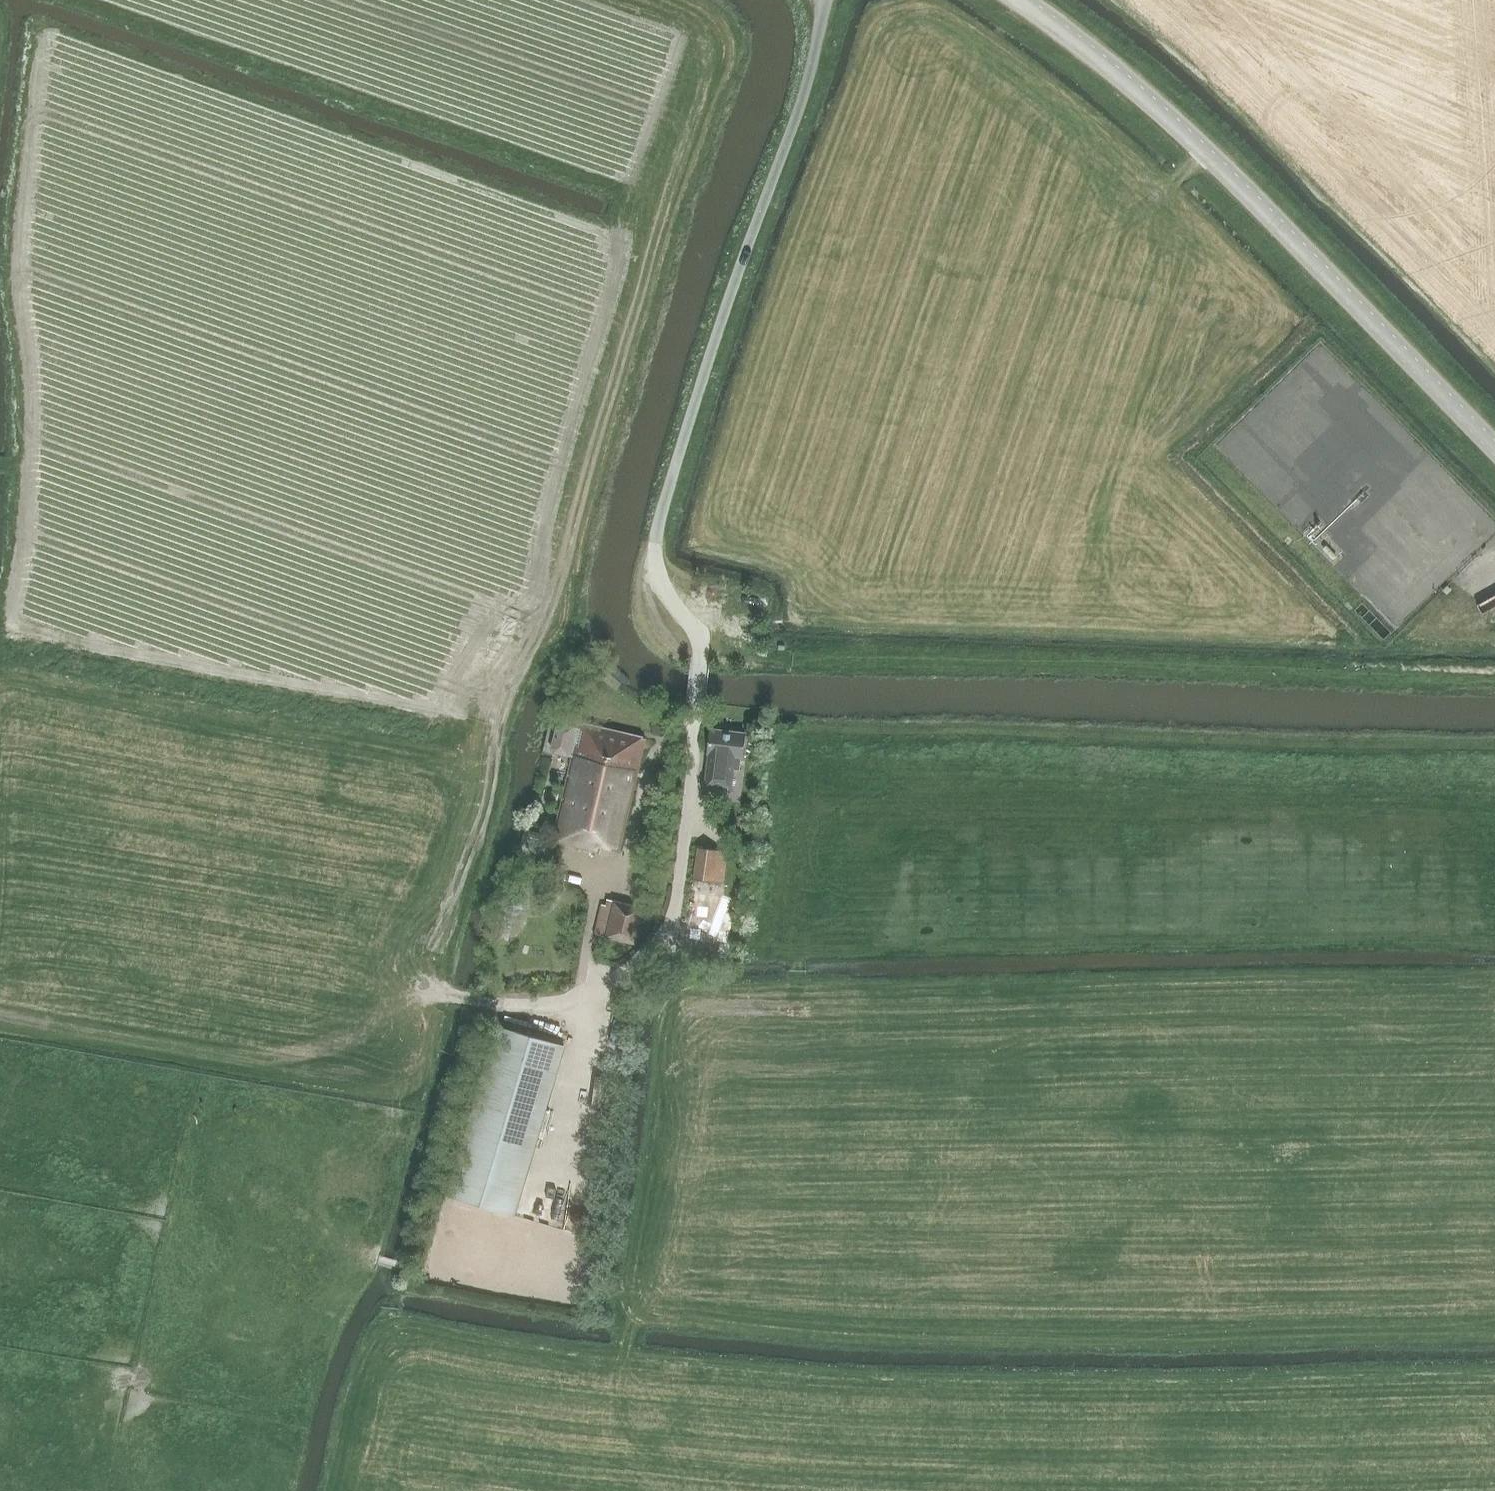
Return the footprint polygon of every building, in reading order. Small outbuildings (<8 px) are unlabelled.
[(619,853),(646,738),(579,722),(574,747),(553,841),(600,853),(601,849),(619,853)] [(553,753),(570,757),(576,727),(560,724),(555,727),(550,748),(553,753)] [(707,754),(709,754),(705,787),(733,790),(735,770),(740,771),(745,733),(711,729),(707,754)] [(545,835),(524,830),(521,843),(542,848),(545,835)] [(716,847),(698,845),(694,878),(712,880),(716,847)] [(635,945),(643,907),(613,900),(605,938),(635,945)] [(497,1025),(446,1195),(515,1215),(565,1046),(497,1025)]
